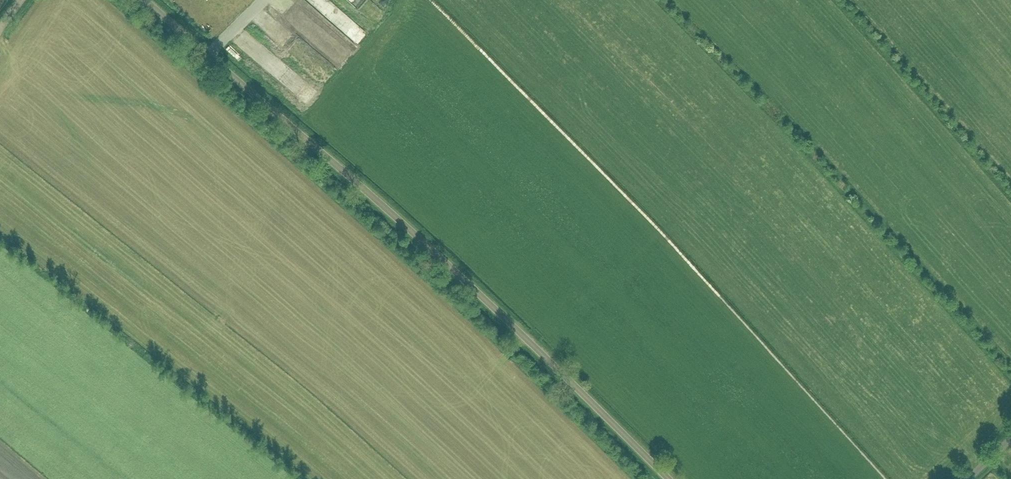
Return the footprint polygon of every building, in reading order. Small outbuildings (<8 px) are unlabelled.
[(365,0),(344,0),(363,17),(373,7),(365,0)] [(333,40),(323,49),(329,55),(339,46),(333,40)] [(300,65),(312,76),(323,63),(311,53),(300,65)]
